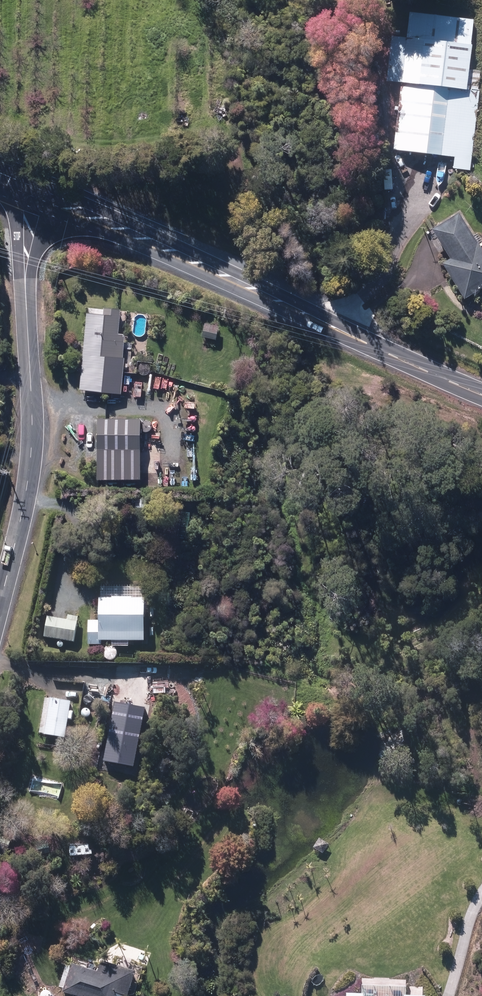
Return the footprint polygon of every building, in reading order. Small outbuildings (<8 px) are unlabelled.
[(472,21),(408,14),(405,39),(392,38),(388,82),(402,83),(395,152),(454,158),(453,169),(470,171),(481,71),(467,69),(472,21)] [(463,300),(481,288),(481,251),(458,213),(431,230),(450,259),(441,265),(463,300)] [(125,358),(122,358),(125,335),(119,334),(121,310),(103,308),(103,315),(87,313),(83,358),(80,391),(121,394),(125,358)] [(219,327),(204,324),(202,337),(216,340),(219,327)] [(140,419),(96,419),(96,481),(140,481),(140,419)] [(136,499),(135,507),(147,508),(148,499),(136,499)] [(144,600),(99,600),(99,622),(88,622),(88,646),(101,646),(101,643),(143,643),(144,600)] [(47,617),(43,638),(73,643),(78,618),(68,616),(67,621),(47,617)] [(44,735),(43,737),(65,740),(70,703),(45,699),(39,734),(44,735)] [(126,739),(107,736),(102,766),(122,769),(126,739)] [(39,843),(36,844),(37,847),(36,847),(37,852),(47,850),(46,845),(40,846),(39,843)] [(71,963),(62,992),(74,995),(127,995),(135,971),(101,961),(97,972),(71,963)]
